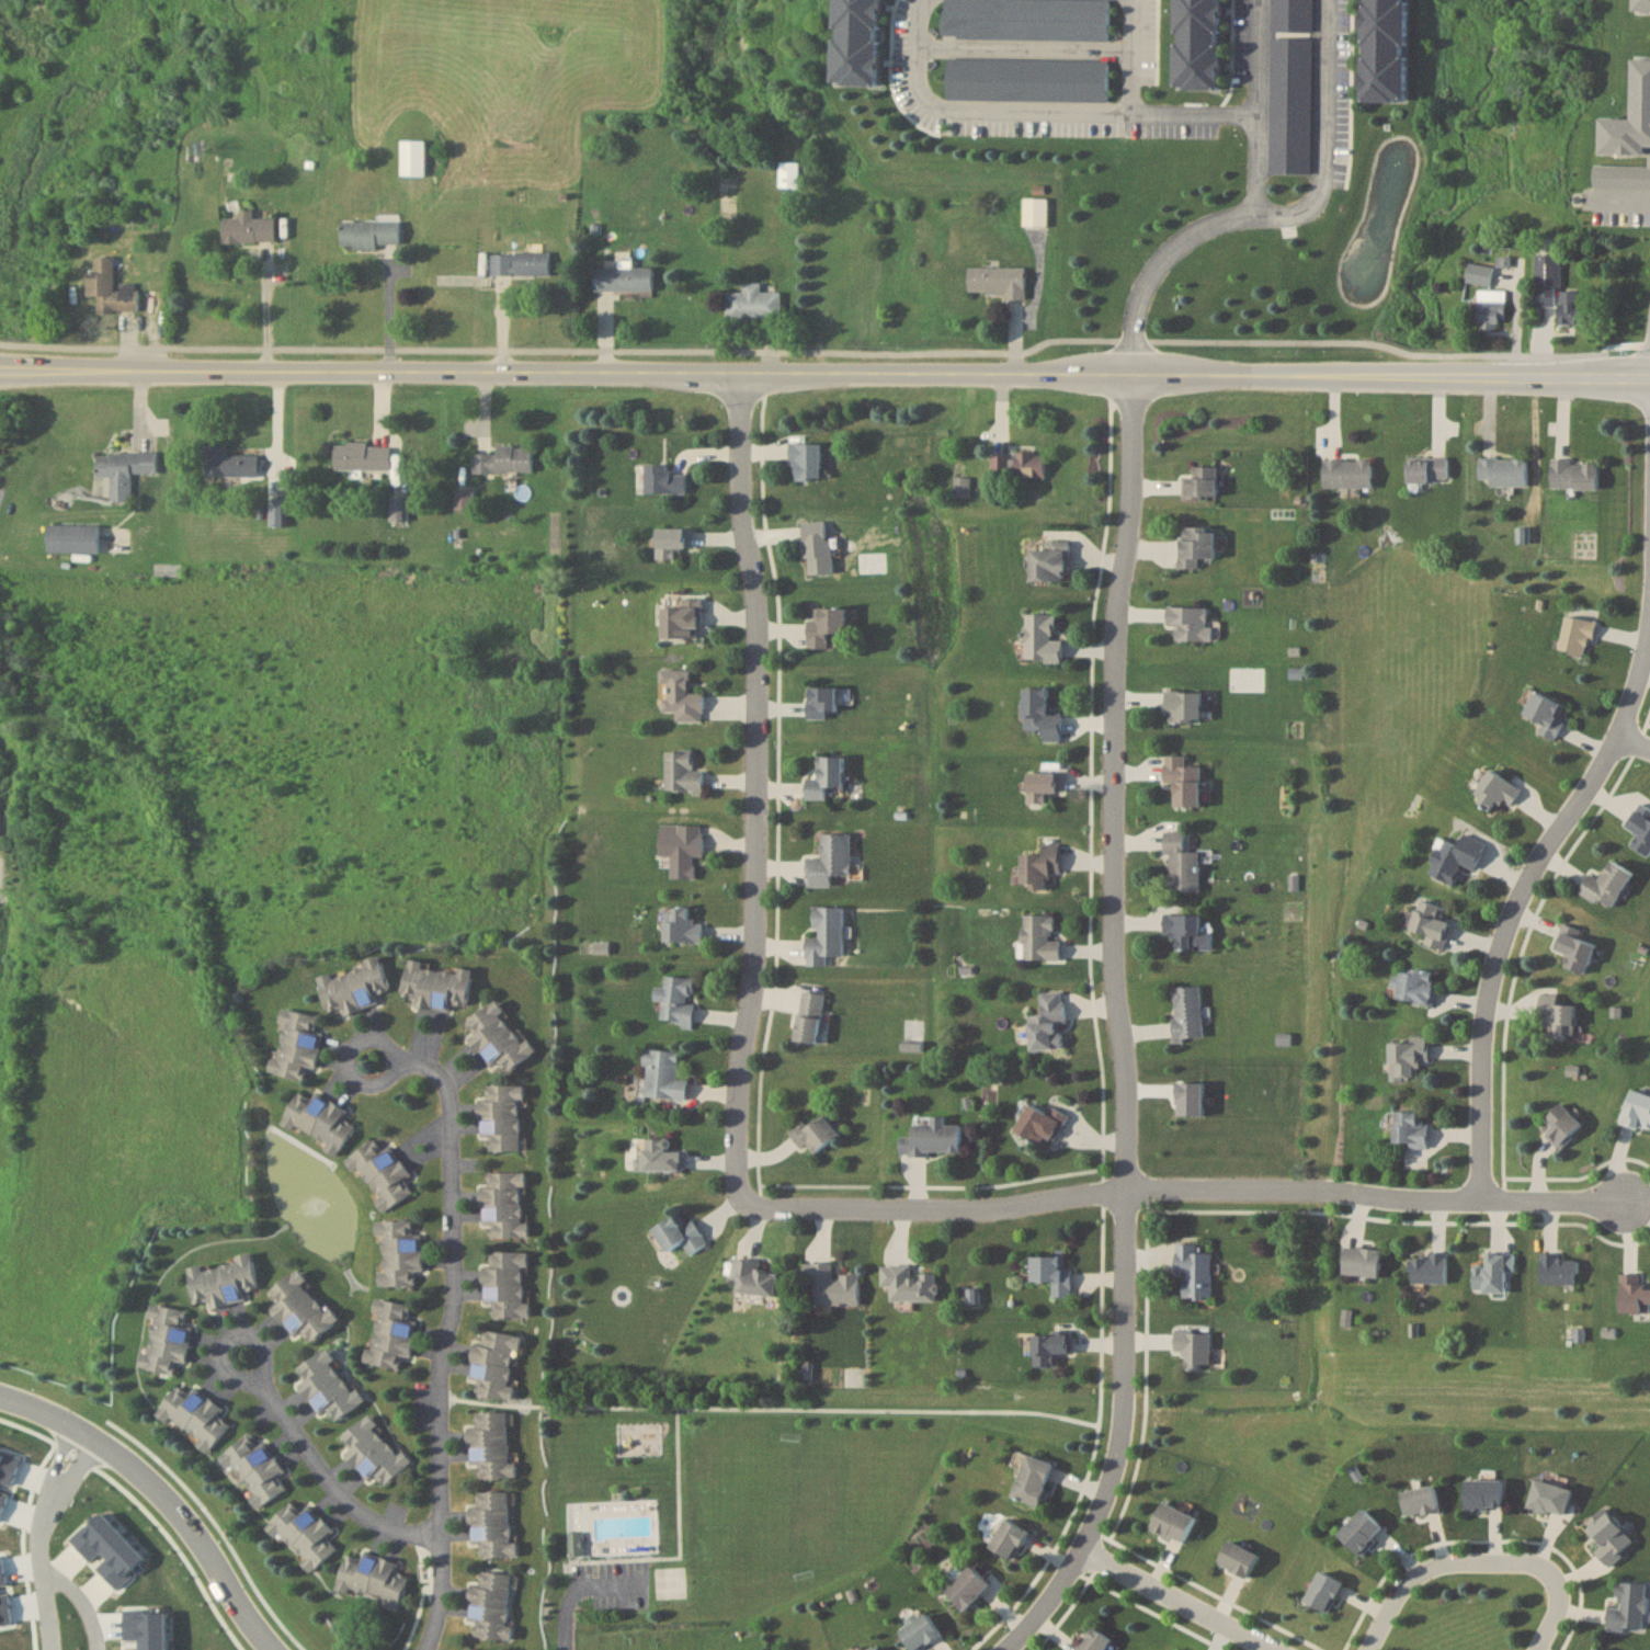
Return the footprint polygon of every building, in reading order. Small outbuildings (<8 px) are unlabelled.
[(1172,88),(1219,88),(1220,0),(1173,0),(1172,88)] [(1361,99),(1403,100),(1405,0),(1364,0),(1361,99)] [(400,175),(424,175),(424,139),(400,139),(400,175)] [(779,187),(799,187),(799,161),(779,161),(779,187)] [(1048,198),(1024,197),(1024,226),(1048,227),(1048,198)] [(253,218),(253,210),(238,210),(238,218),(222,218),(222,242),(275,242),(275,218),(253,218)] [(341,246),(399,246),(399,220),(341,220),(341,246)] [(491,274),(550,274),(550,251),(491,251),(491,274)] [(1536,304),(1559,304),(1559,324),(1583,324),(1583,302),(1576,303),(1576,291),(1560,292),(1560,255),(1536,255),(1536,304)] [(88,296),(96,296),(96,309),(138,309),(138,290),(114,290),(114,256),(94,256),(94,272),(88,272),(88,296)] [(1466,281),(1489,285),(1493,266),(1470,262),(1466,281)] [(652,290),(652,267),(594,267),(594,290),(652,290)] [(1025,267),(969,267),(969,295),(1025,295),(1025,267)] [(762,291),(762,282),(744,282),(744,292),(726,292),(726,318),(781,318),(781,291),(762,291)] [(1505,328),(1505,289),(1478,289),(1478,328),(1505,328)] [(821,442),(792,442),(792,480),(821,480),(821,442)] [(334,469),(390,469),(390,443),(334,443),(334,469)] [(258,454),(227,454),(227,444),(204,444),(204,476),(258,475),(258,454)] [(532,445),(496,445),(496,453),(473,453),(473,472),(532,472),(532,445)] [(110,500),(131,501),(131,472),(157,473),(158,452),(96,452),(96,476),(110,477),(110,500)] [(1045,477),(1045,452),(992,452),(992,477),(1045,477)] [(1449,456),(1408,456),(1408,482),(1449,482),(1449,456)] [(1527,458),(1479,458),(1479,484),(1527,484),(1527,458)] [(1552,488),(1598,488),(1598,462),(1572,462),(1572,458),(1552,458),(1552,488)] [(1373,487),(1373,459),(1324,459),(1324,487),(1373,487)] [(645,492),(686,492),(686,473),(670,473),(670,464),(645,464),(645,492)] [(1217,497),(1217,465),(1193,465),(1193,476),(1183,476),(1183,497),(1217,497)] [(472,491),(456,492),(456,508),(472,507),(472,491)] [(391,520),(407,520),(407,497),(391,497),(391,520)] [(286,502),(271,502),(271,525),(286,525),(286,502)] [(832,573),(829,520),(803,521),(806,574),(832,573)] [(98,525),(47,525),(47,552),(98,552),(98,525)] [(1201,567),(1201,559),(1215,559),(1215,526),(1180,526),(1180,567),(1201,567)] [(657,549),(692,549),(691,528),(656,528),(657,549)] [(1030,581),(1069,581),(1070,539),(1030,539),(1030,581)] [(662,639),(701,639),(701,600),(662,600),(662,639)] [(1208,607),(1168,607),(1168,626),(1177,627),(1177,640),(1214,641),(1214,626),(1208,626),(1208,607)] [(846,633),(847,608),(813,608),(813,619),(808,619),(808,649),(828,649),(829,633),(846,633)] [(1063,639),(1054,639),(1054,614),(1024,613),(1024,661),(1062,662),(1063,639)] [(1558,650),(1585,659),(1597,624),(1569,615),(1558,650)] [(690,671),(660,670),(660,684),(663,684),(663,712),(676,712),(676,722),(703,722),(703,693),(690,692),(690,671)] [(827,719),(827,712),(838,712),(838,687),(808,687),(808,719),(827,719)] [(1050,688),(1024,688),(1024,731),(1043,731),(1043,742),(1062,742),(1062,712),(1050,712),(1050,688)] [(1201,692),(1168,692),(1168,723),(1201,723),(1201,692)] [(1542,724),(1537,734),(1555,742),(1565,720),(1560,718),(1566,706),(1535,692),(1524,716),(1542,724)] [(666,793),(703,793),(703,771),(692,771),(692,751),(666,751),(666,793)] [(1165,785),(1175,785),(1175,808),(1201,808),(1201,765),(1187,765),(1187,755),(1165,755),(1165,785)] [(827,800),(827,789),(843,789),(844,758),(818,757),(817,779),(807,779),(806,800),(827,800)] [(1473,797),(1493,811),(1500,800),(1511,807),(1522,790),(1491,770),(1473,797)] [(1049,793),(1063,793),(1063,773),(1027,773),(1028,804),(1049,804),(1049,793)] [(1643,804),(1626,826),(1639,836),(1632,845),(1649,858),(1649,857),(1649,809),(1643,804)] [(695,878),(695,856),(703,856),(703,824),(659,824),(659,856),(670,856),(670,878),(695,878)] [(1200,852),(1184,852),(1184,832),(1164,832),(1164,855),(1168,855),(1168,889),(1200,889),(1200,852)] [(831,887),(831,876),(850,876),(850,835),(820,834),(820,857),(807,857),(807,887),(831,887)] [(1485,842),(1464,835),(1460,846),(1440,839),(1428,876),(1454,884),(1461,865),(1476,870),(1485,842)] [(1022,855),(1021,886),(1050,886),(1050,873),(1060,873),(1061,844),(1043,844),(1043,855),(1022,855)] [(1591,874),(1580,894),(1611,911),(1632,873),(1612,862),(1602,880),(1591,874)] [(1445,950),(1453,922),(1444,920),(1448,908),(1419,900),(1410,933),(1426,937),(1424,944),(1445,950)] [(843,955),(843,907),(813,906),(813,935),(806,935),(806,965),(826,965),(826,955),(843,955)] [(664,907),(664,942),(703,942),(703,922),(691,922),(691,907),(664,907)] [(1200,913),(1164,913),(1164,941),(1200,941),(1200,913)] [(1061,940),(1054,940),(1054,914),(1023,914),(1023,959),(1061,959),(1061,940)] [(1556,950),(1571,955),(1567,967),(1586,974),(1597,945),(1577,938),(1580,930),(1565,925),(1556,950)] [(318,977),(328,1012),(343,1008),(345,1013),(379,1003),(376,994),(389,990),(379,954),(364,959),(365,964),(318,977)] [(451,1012),(453,1003),(467,1005),(473,970),(409,959),(402,994),(416,997),(414,1005),(451,1012)] [(1399,1001),(1435,1002),(1435,970),(1400,969),(1399,1001)] [(695,976),(664,975),(661,1022),(692,1024),(695,976)] [(1174,1038),(1202,1038),(1200,985),(1173,986),(1174,1038)] [(825,993),(801,990),(794,1040),(818,1043),(825,993)] [(1031,1050),(1063,1047),(1061,1023),(1066,1023),(1062,991),(1040,993),(1042,1013),(1027,1014),(1031,1050)] [(1576,1003),(1558,1003),(1558,994),(1540,993),(1539,1021),(1550,1021),(1550,1038),(1575,1038),(1576,1003)] [(490,1072),(502,1066),(505,1071),(531,1057),(502,999),(465,1018),(474,1035),(472,1036),(490,1072)] [(324,1017),(284,1008),(270,1072),(305,1080),(308,1067),(313,1069),(324,1017)] [(1429,1037),(1389,1038),(1390,1081),(1418,1081),(1418,1064),(1429,1064),(1429,1037)] [(680,1050),(646,1048),(643,1095),(687,1098),(688,1078),(678,1078),(680,1050)] [(479,1140),(490,1140),(490,1151),(521,1151),(521,1084),(485,1084),(485,1100),(479,1100),(479,1140)] [(337,1155),(355,1126),(345,1119),(348,1114),(303,1085),(281,1120),(337,1155)] [(1649,1130),(1649,1126),(1649,1094),(1631,1088),(1621,1121),(1649,1130)] [(1014,1130),(1050,1147),(1065,1116),(1029,1099),(1014,1130)] [(1543,1121),(1550,1129),(1545,1134),(1560,1149),(1584,1125),(1561,1102),(1543,1121)] [(1420,1111),(1394,1111),(1394,1146),(1428,1146),(1428,1116),(1420,1116),(1420,1111)] [(900,1135),(900,1152),(960,1152),(960,1123),(944,1123),(944,1115),(932,1115),(932,1123),(912,1123),(912,1135),(900,1135)] [(797,1150),(835,1144),(830,1117),(792,1123),(797,1150)] [(670,1138),(634,1137),(634,1170),(683,1171),(683,1150),(670,1150),(670,1138)] [(380,1212),(418,1190),(390,1144),(382,1149),(376,1139),(347,1156),(380,1212)] [(525,1171),(481,1172),(482,1237),(526,1237),(525,1171)] [(652,1228),(667,1252),(682,1243),(689,1254),(707,1243),(692,1219),(687,1222),(679,1211),(652,1228)] [(420,1231),(414,1231),(414,1220),(377,1220),(378,1287),(421,1286),(420,1231)] [(1176,1273),(1185,1273),(1184,1297),(1210,1298),(1211,1251),(1199,1251),(1199,1243),(1176,1243),(1176,1273)] [(1343,1272),(1380,1277),(1383,1249),(1347,1244),(1343,1272)] [(528,1251),(485,1251),(485,1317),(528,1317),(528,1251)] [(236,1260),(188,1268),(194,1304),(210,1302),(211,1308),(247,1301),(245,1290),(257,1288),(251,1252),(235,1255),(236,1260)] [(1447,1282),(1447,1252),(1410,1252),(1410,1282),(1447,1282)] [(1513,1273),(1514,1253),(1486,1252),(1486,1265),(1474,1265),(1474,1290),(1506,1291),(1507,1273),(1513,1273)] [(1070,1296),(1070,1253),(1032,1253),(1032,1281),(1053,1281),(1053,1296),(1070,1296)] [(1540,1254),(1540,1284),(1576,1284),(1576,1254),(1540,1254)] [(732,1291),(775,1296),(778,1272),(758,1270),(759,1261),(735,1258),(732,1291)] [(859,1274),(832,1274),(832,1262),(802,1262),(803,1284),(815,1284),(815,1305),(860,1304),(859,1274)] [(936,1301),(936,1273),(911,1273),(911,1264),(881,1264),(881,1286),(890,1286),(890,1301),(936,1301)] [(336,1323),(299,1268),(264,1293),(295,1338),(303,1332),(310,1341),(336,1323)] [(1620,1273),(1620,1312),(1649,1312),(1649,1284),(1640,1284),(1640,1273),(1620,1273)] [(365,1363),(401,1369),(403,1356),(410,1358),(416,1324),(409,1323),(412,1304),(376,1298),(365,1363)] [(186,1363),(193,1326),(186,1325),(189,1311),(152,1304),(141,1368),(177,1375),(179,1362),(186,1363)] [(1184,1368),(1210,1368),(1210,1328),(1174,1328),(1174,1355),(1184,1355),(1184,1368)] [(521,1335),(484,1330),(482,1340),(474,1339),(468,1384),(477,1385),(475,1396),(512,1400),(521,1335)] [(1072,1332),(1033,1332),(1033,1366),(1059,1366),(1059,1351),(1072,1351),(1072,1332)] [(335,1421),(363,1402),(326,1348),(296,1368),(304,1380),(298,1385),(320,1418),(329,1412),(335,1421)] [(212,1451),(229,1422),(222,1418),(227,1410),(178,1380),(156,1417),(212,1451)] [(508,1411),(469,1412),(470,1468),(479,1468),(480,1479),(516,1478),(516,1462),(509,1462),(508,1411)] [(410,1465),(369,1413),(336,1440),(370,1483),(377,1477),(384,1486),(410,1465)] [(287,1489),(280,1476),(286,1473),(264,1438),(255,1443),(250,1435),(221,1453),(255,1509),(287,1489)] [(1041,1505),(1054,1462),(1025,1453),(1013,1497),(1041,1505)] [(1572,1488),(1537,1478),(1529,1505),(1564,1515),(1572,1488)] [(1466,1509),(1503,1509),(1503,1479),(1466,1479),(1466,1509)] [(1401,1491),(1407,1517),(1440,1510),(1434,1484),(1401,1491)] [(511,1542),(509,1491),(472,1492),(474,1546),(480,1546),(480,1558),(518,1557),(518,1542),(511,1542)] [(338,1548),(328,1538),(335,1532),(310,1504),(302,1511),(292,1501),(267,1524),(311,1572),(338,1548)] [(1196,1517),(1163,1501),(1150,1526),(1183,1543),(1196,1517)] [(1361,1556),(1377,1541),(1373,1537),(1383,1527),(1364,1508),(1339,1533),(1361,1556)] [(1596,1552),(1610,1566),(1635,1541),(1604,1509),(1585,1527),(1603,1545),(1596,1552)] [(1029,1532),(1006,1518),(989,1545),(1012,1559),(1029,1532)] [(1259,1554),(1229,1539),(1218,1563),(1248,1577),(1259,1554)] [(336,1590),(400,1608),(409,1576),(398,1573),(400,1564),(348,1549),(336,1590)] [(964,1610),(990,1585),(971,1565),(945,1590),(964,1610)] [(475,1637),(512,1640),(513,1627),(507,1626),(512,1574),(480,1571),(479,1582),(471,1581),(466,1624),(476,1625),(475,1637)] [(1329,1613),(1344,1582),(1319,1571),(1305,1602),(1329,1613)] [(1608,1607),(1607,1629),(1645,1630),(1646,1584),(1619,1583),(1618,1607),(1608,1607)] [(942,1634),(926,1612),(900,1631),(914,1649),(920,1649),(942,1634)] [(1095,1627),(1077,1649),(1104,1649),(1112,1641),(1095,1627)]
